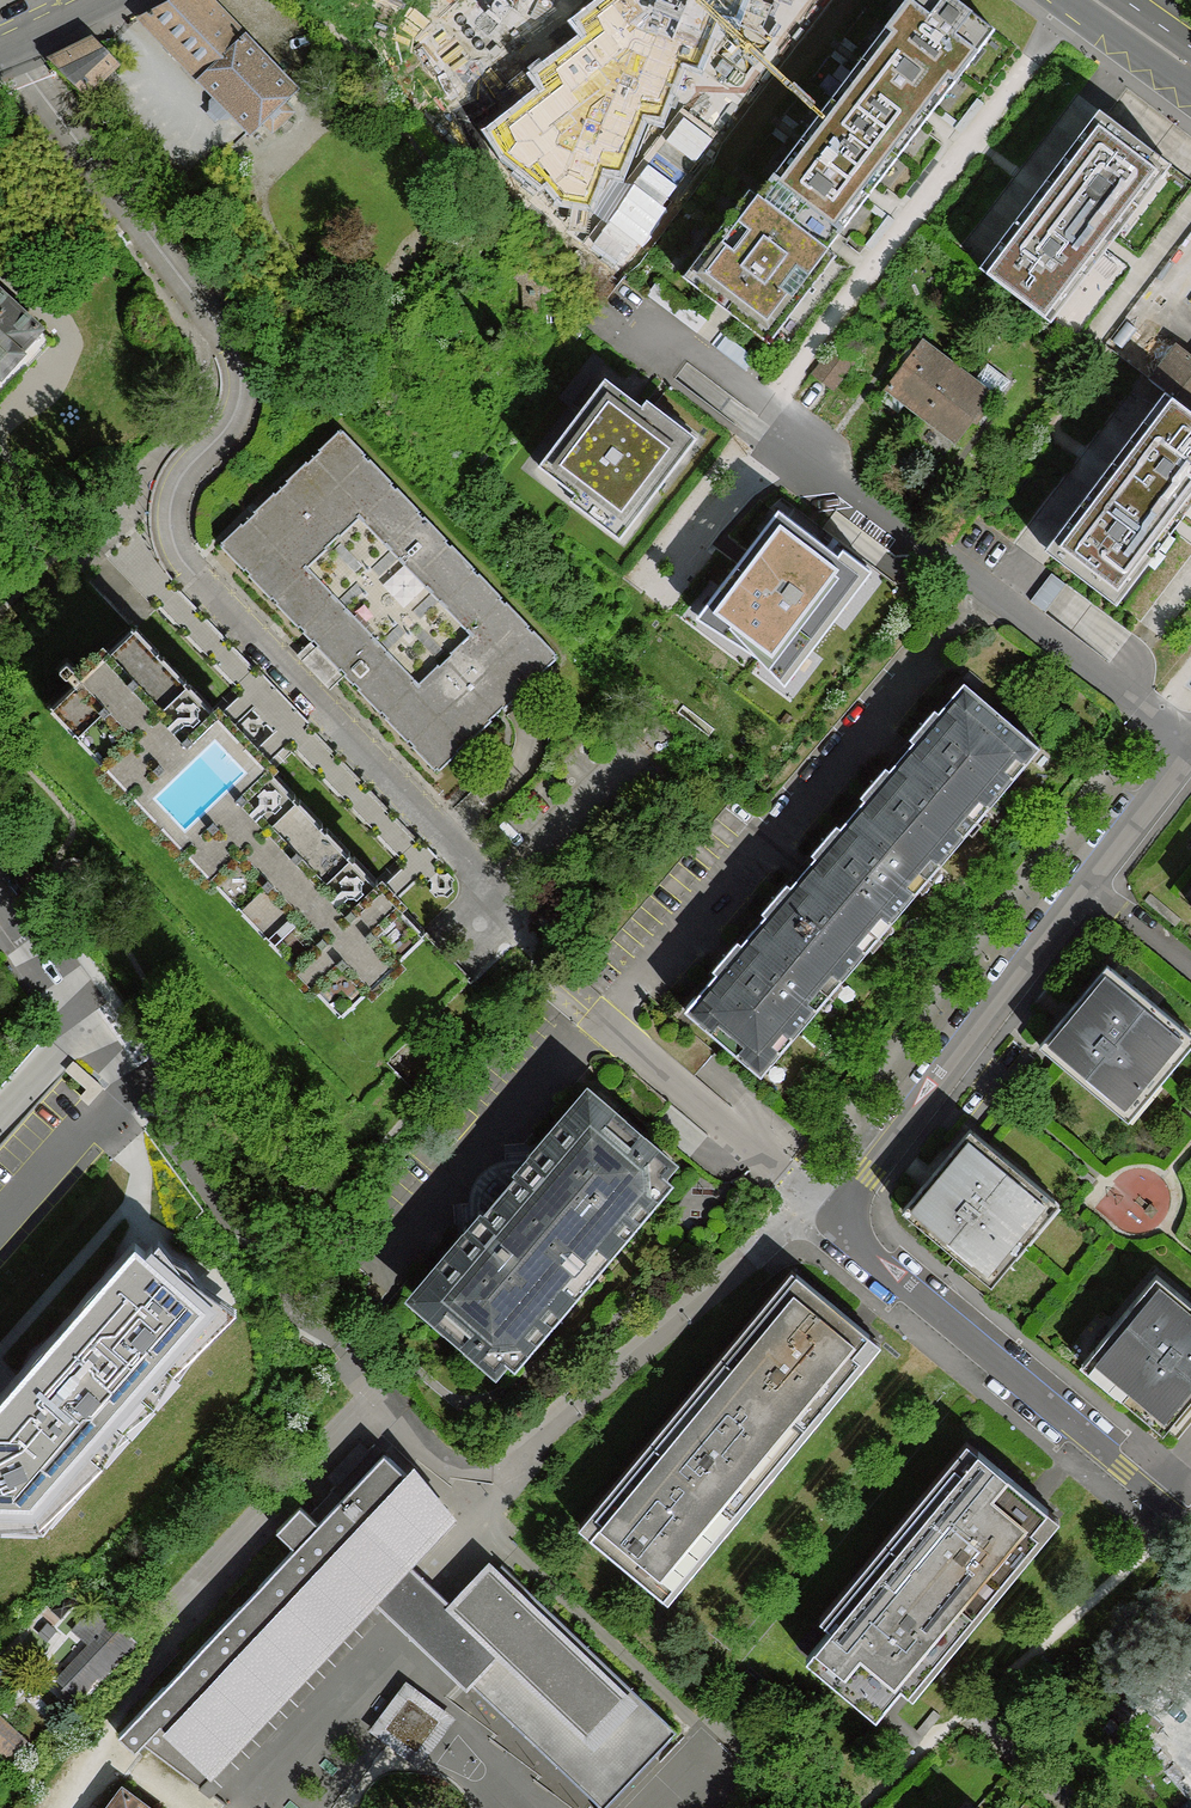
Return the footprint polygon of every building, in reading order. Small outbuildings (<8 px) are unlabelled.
[(138,18),(200,80),(246,38),(210,0),(174,0),(138,18)] [(682,46),(641,0),(615,0),(597,15),(603,30),(554,69),(561,83),(498,132),(506,152),(529,169),(537,162),(563,195),(584,198),(604,152),(621,154),(644,97),(660,99),(682,46)] [(682,46),(698,48),(718,0),(641,0),(682,46)] [(751,192),(823,249),(996,33),(954,0),(904,0),(751,192)] [(246,38),(200,80),(216,97),(232,113),(251,132),(295,90),(246,38)] [(112,65),(91,42),(53,62),(82,93),(112,65)] [(232,113),(216,97),(211,101),(211,108),(220,118),(227,118),(232,113)] [(1173,169),(1103,114),(981,270),(1051,324),(1173,169)] [(762,352),(835,258),(823,249),(751,192),(676,286),(762,352)] [(0,290),(0,378),(44,333),(0,290)] [(922,344),(887,388),(923,414),(956,370),(922,344)] [(855,359),(837,345),(815,375),(833,388),(855,359)] [(1160,394),(1190,416),(1190,353),(1160,394)] [(988,366),(975,384),(991,397),(996,400),(1011,382),(988,366)] [(975,384),(956,370),(923,414),(958,440),(991,397),(975,384)] [(640,410),(604,382),(538,469),(576,498),(570,506),(618,543),(696,441),(645,403),(640,410)] [(1044,552),(1118,607),(1176,527),(1190,507),(1190,416),(1160,394),(1079,505),(1044,552)] [(342,430),(219,546),(434,770),(511,698),(557,655),(342,430)] [(776,518),(687,631),(741,662),(783,706),(879,584),(840,554),(833,563),(776,518)] [(243,740),(135,626),(51,707),(159,820),(243,740)] [(964,684),(902,757),(972,816),(1027,753),(1025,743),(1029,739),(964,684)] [(243,740),(159,820),(268,934),(352,854),(243,740)] [(902,757),(854,815),(923,873),(972,816),(902,757)] [(854,815),(804,872),(874,931),(923,873),(854,815)] [(426,931),(352,854),(268,934),(341,1012),(426,931)] [(755,930),(824,989),(874,931),(804,872),(755,930)] [(685,1009),(751,1064),(754,1059),(765,1059),(824,989),(755,930),(685,1009)] [(1076,1004),(1041,1046),(1058,1060),(1119,1111),(1187,1030),(1108,965),(1076,1004)] [(590,1092),(535,1157),(636,1242),(664,1210),(678,1193),(671,1186),(684,1171),(590,1092)] [(971,1130),(903,1210),(956,1254),(981,1275),(1050,1194),(990,1146),(971,1130)] [(464,1229),(470,1234),(571,1319),(636,1242),(535,1157),(529,1151),(511,1172),(518,1178),(487,1215),(480,1209),(464,1229)] [(470,1234),(404,1311),(497,1389),(508,1377),(516,1384),(571,1319),(470,1234)] [(44,1524),(238,1307),(159,1239),(147,1251),(136,1242),(0,1398),(0,1523),(44,1524)] [(743,1350),(732,1364),(799,1420),(806,1427),(861,1360),(853,1354),(870,1334),(796,1273),(737,1345),(743,1350)] [(1091,1352),(1134,1388),(1171,1421),(1190,1398),(1190,1303),(1157,1274),(1091,1352)] [(673,1436),(661,1450),(728,1506),(735,1511),(791,1445),(784,1439),(799,1420),(732,1364),(725,1359),(666,1430),(673,1436)] [(590,1536),(664,1597),(720,1530),(713,1524),(728,1506),(661,1450),(655,1444),(595,1515),(603,1521),(590,1536)] [(896,1549),(967,1608),(982,1589),(989,1595),(1039,1535),(1032,1529),(1048,1509),(978,1451),(962,1471),(955,1464),(905,1524),(912,1530),(896,1549)] [(394,1620),(428,1581),(398,1550),(403,1545),(417,1560),(456,1522),(450,1516),(454,1512),(417,1469),(409,1476),(385,1452),(342,1500),(333,1493),(310,1516),(300,1507),(278,1530),(296,1548),(354,1598),(362,1589),(394,1620)] [(354,1598),(296,1548),(119,1734),(135,1750),(143,1742),(204,1788),(217,1774),(210,1767),(223,1753),(230,1759),(255,1734),(247,1727),(261,1713),(269,1720),(292,1694),(285,1687),(299,1672),(306,1679),(330,1654),(323,1647),(337,1633),(345,1640),(368,1614),(361,1608),(363,1606),(354,1598)] [(881,1567),(874,1562),(824,1622),(831,1628),(815,1648),(885,1706),(902,1686),(908,1692),(958,1632),(951,1626),(967,1608),(896,1549),(881,1567)] [(428,1581),(394,1620),(468,1688),(473,1683),(604,1806),(678,1730),(509,1570),(504,1576),(491,1563),(451,1602),(428,1581)] [(140,1645),(95,1605),(71,1630),(88,1645),(55,1680),(63,1689),(59,1692),(79,1709),(140,1645)] [(451,1715),(404,1680),(369,1727),(416,1762),(451,1715)] [(0,1709),(0,1744),(11,1755),(31,1734),(2,1707),(0,1709)] [(124,1787),(108,1807),(151,1807),(124,1787)] [(1023,1796),(1012,1807),(1037,1807),(1023,1796)]
